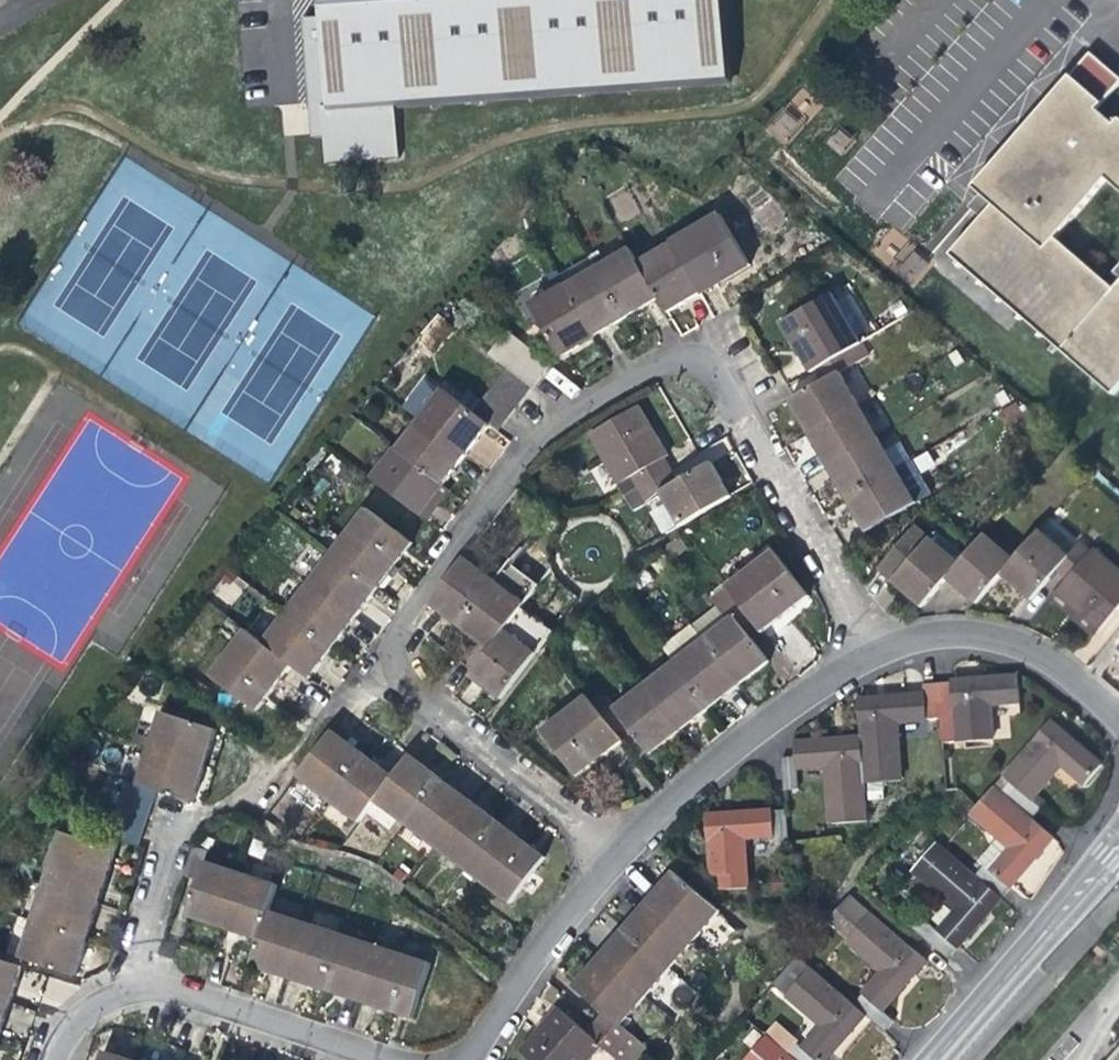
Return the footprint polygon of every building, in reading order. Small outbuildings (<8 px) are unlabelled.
[(307,28),(284,30),(295,148),(306,147),(309,173),(381,168),(375,110),(714,80),(706,0),(304,0),(307,28)] [(1114,124),(1096,109),(1118,83),(1118,78),(1089,51),(973,187),(992,204),(949,255),(1111,394),(1118,385),(1118,281),(1113,289),(1056,238),(1108,180),(1118,190),(1118,119),(1114,124)] [(722,215),(673,245),(701,294),(717,285),(726,280),(751,266),(722,215)] [(673,245),(640,264),(660,298),(669,313),(687,303),(701,294),(673,245)] [(894,269),(914,285),(930,264),(910,248),(894,269)] [(631,249),(598,268),(627,318),(645,308),(660,298),(640,264),(631,249)] [(560,277),(567,287),(596,337),(613,327),(627,318),(598,268),(593,258),(560,277)] [(579,347),(596,337),(567,287),(532,307),(562,357),(579,347)] [(811,372),(816,369),(861,343),(832,293),(782,323),(797,349),(811,372)] [(497,359),(507,367),(533,386),(541,374),(550,362),(514,336),(497,359)] [(816,369),(823,381),(840,372),(869,355),(861,343),(816,369)] [(483,402),(474,413),(489,424),(499,432),(533,386),(507,367),(483,402)] [(546,377),(569,397),(576,389),(553,369),(546,377)] [(859,404),(840,372),(823,381),(795,398),(789,401),(800,420),(809,434),(859,404)] [(405,408),(420,420),(467,455),(477,441),(489,424),(474,413),(462,403),(444,389),(442,392),(426,380),(405,408)] [(470,392),(462,403),(474,413),(483,402),(470,392)] [(819,453),(827,466),(878,437),(859,404),(809,434),(819,453)] [(617,485),(663,458),(668,455),(656,435),(639,405),(588,435),(617,485)] [(455,470),(467,455),(420,420),(398,450),(444,486),(455,470)] [(897,469),(878,437),(827,466),(838,485),(847,499),(897,469)] [(433,499),(444,486),(398,450),(375,480),(421,515),(433,499)] [(669,469),(663,458),(617,485),(625,497),(669,469)] [(710,462),(677,482),(659,491),(662,496),(680,526),(730,498),(720,480),(710,462)] [(662,496),(659,491),(677,482),(669,469),(625,497),(634,511),(662,496)] [(916,502),(897,469),(847,499),(856,515),(866,531),(916,502)] [(413,544),(367,509),(355,525),(402,559),(407,552),(413,544)] [(344,539),(333,554),(378,588),(387,577),(402,559),(355,525),(344,539)] [(923,608),(948,581),(960,564),(915,526),(878,570),(901,591),(923,608)] [(1057,572),(1070,557),(1039,530),(1015,561),(1002,576),(1017,589),(1031,602),(1057,572)] [(976,606),(1002,576),(1015,561),(985,535),(960,564),(948,581),(961,592),(976,606)] [(1070,557),(1057,572),(1067,581),(1091,553),(1080,544),(1070,557)] [(1094,549),(1091,553),(1067,581),(1057,592),(1098,629),(1118,606),(1118,571),(1094,549)] [(774,552),(729,587),(757,624),(765,632),(789,613),(809,597),(774,552)] [(333,554),(310,584),(355,618),(367,603),(378,588),(333,554)] [(446,617),(460,628),(495,581),(464,559),(429,605),(446,617)] [(526,605),(495,581),(460,628),(474,639),(490,651),(505,631),(526,605)] [(310,584),(288,614),(332,648),(343,633),(355,618),(310,584)] [(732,616),(747,632),(757,624),(729,587),(712,599),(727,620),(732,616)] [(1094,635),(1098,629),(1057,592),(1051,599),(1073,617),(1094,635)] [(288,614),(264,644),(292,665),(310,677),(321,663),(332,648),(288,614)] [(770,662),(747,632),(732,616),(727,620),(704,640),(741,685),(754,674),(770,662)] [(280,680),(292,665),(264,644),(247,630),(235,646),(223,662),(268,697),(280,680)] [(536,654),(505,631),(490,651),(474,673),(470,678),(486,690),(501,701),(536,654)] [(725,698),(741,685),(704,640),(675,662),(711,708),(725,698)] [(268,697),(223,662),(212,676),(257,712),(263,705),(268,697)] [(696,720),(711,708),(675,662),(645,685),(681,732),(696,720)] [(973,681),(939,683),(941,719),(943,744),(992,741),(989,705),(1020,703),(1018,678),(973,681)] [(925,695),(927,720),(941,719),(939,683),(924,684),(925,695)] [(615,710),(627,725),(652,755),(666,743),(681,732),(645,685),(615,710)] [(927,720),(925,695),(894,699),(860,701),(862,739),(865,784),(901,782),(897,723),(927,720)] [(624,742),(618,733),(595,704),(588,696),(542,731),(557,752),(578,777),(624,742)] [(618,733),(627,725),(615,710),(605,697),(595,704),(618,733)] [(211,750),(216,731),(163,713),(151,748),(205,766),(211,750)] [(1051,722),(1003,778),(1031,801),(1062,766),(1084,786),(1101,766),(1072,741),(1051,722)] [(298,777),(330,801),(365,754),(348,742),(334,731),(298,777)] [(795,744),(796,757),(797,769),(826,766),(830,825),(867,822),(865,801),(865,784),(862,739),(833,741),(795,744)] [(199,787),(205,766),(151,748),(139,786),(158,792),(165,794),(193,804),(199,787)] [(359,823),(376,801),(394,777),(379,766),(365,754),(330,801),(359,823)] [(411,755),(394,777),(376,801),(405,825),(441,779),(426,767),(411,755)] [(799,790),(797,769),(796,757),(783,758),(785,791),(799,790)] [(1031,801),(1003,778),(995,787),(1032,819),(1040,809),(1031,801)] [(454,789),(441,779),(405,825),(435,847),(471,801),(454,789)] [(149,819),(158,792),(139,786),(128,783),(119,808),(149,819)] [(1010,847),(990,870),(1011,888),(1034,860),(1053,838),(1032,819),(995,787),(978,808),(971,815),(1010,847)] [(485,812),(471,801),(435,847),(466,869),(501,823),(485,812)] [(139,847),(149,819),(119,808),(109,837),(139,847)] [(787,810),(774,811),(776,837),(777,845),(789,844),(787,810)] [(745,839),(776,837),(774,811),(733,814),(707,816),(712,877),(748,874),(745,839)] [(511,832),(501,823),(466,869),(482,882),(495,892),(531,847),(511,832)] [(62,834),(45,887),(100,904),(108,878),(117,852),(106,848),(62,834)] [(958,910),(939,933),(957,949),(984,918),(1001,899),(975,876),(943,849),(937,844),(914,872),(958,910)] [(199,880),(205,862),(208,851),(194,847),(185,876),(199,880)] [(539,853),(531,847),(495,892),(511,904),(546,858),(539,853)] [(242,874),(205,862),(199,880),(187,918),(208,925),(224,929),(242,874)] [(1011,888),(990,870),(984,865),(975,876),(1001,899),(1011,888)] [(241,935),(261,942),(270,912),(279,886),(242,874),(224,929),(241,935)] [(661,891),(651,902),(694,940),(719,913),(675,875),(661,891)] [(45,887),(33,922),(89,940),(94,924),(100,904),(45,887)] [(882,973),(862,995),(882,1011),(907,981),(926,961),(850,896),(827,923),(848,940),(847,942),(882,973)] [(670,968),(694,940),(651,902),(638,916),(626,930),(670,968)] [(267,972),(288,980),(306,924),(270,912),(261,942),(252,968),(267,972)] [(957,949),(939,933),(923,919),(914,929),(949,960),(957,949)] [(33,922),(21,959),(76,977),(83,958),(89,940),(33,922)] [(304,984),(324,991),(342,936),(306,924),(288,980),(304,984)] [(645,996),(670,968),(626,930),(614,944),(601,959),(645,996)] [(345,998),(359,1003),(378,948),(342,936),(324,991),(345,998)] [(371,1006),(395,1014),(413,959),(395,953),(378,948),(359,1003),(371,1006)] [(773,985),(784,995),(808,968),(796,958),(773,985)] [(430,964),(413,959),(395,1014),(404,1017),(412,1020),(430,964)] [(576,988),(604,1011),(620,1026),(645,996),(601,959),(590,971),(576,988)] [(22,968),(0,961),(0,1000),(11,1003),(15,989),(22,968)] [(803,1050),(815,1059),(826,1059),(845,1038),(864,1016),(853,1006),(808,968),(784,995),(822,1028),(803,1050)] [(894,1022),(882,1011),(862,995),(853,1006),(864,1016),(885,1033),(894,1022)] [(11,1003),(0,1000),(0,1036),(4,1023),(11,1003)] [(601,1046),(586,1033),(558,1008),(539,1030),(520,1053),(529,1059),(589,1059),(601,1046)] [(604,1011),(595,1022),(639,1059),(642,1059),(650,1051),(620,1026),(604,1011)] [(586,1033),(601,1046),(617,1059),(639,1059),(595,1022),(586,1033)] [(788,1055),(766,1037),(746,1059),(794,1059),(788,1055)] [(803,1050),(797,1045),(788,1055),(794,1059),(815,1059),(803,1050)] [(1110,1059),(1118,1059),(1118,1049),(1110,1059)]
